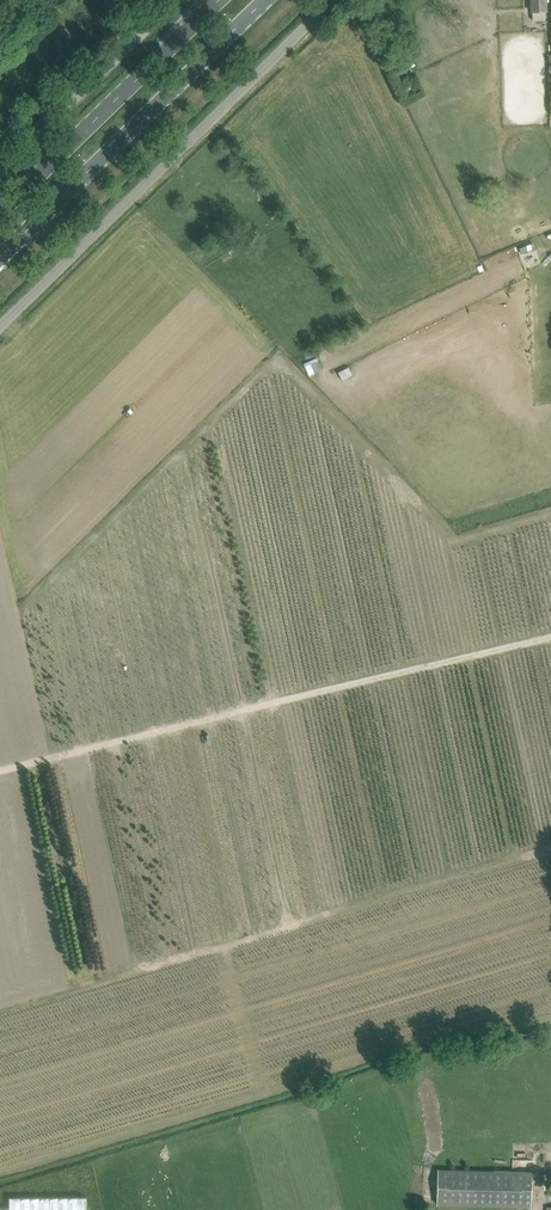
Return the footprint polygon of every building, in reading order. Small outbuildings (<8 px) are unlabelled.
[(529,12),(548,11),(547,0),(529,0),(529,12)] [(437,1205),(531,1207),(532,1172),(438,1169),(437,1205)] [(86,1197),(9,1197),(9,1208),(0,1208),(0,1209),(86,1209),(86,1197)]
